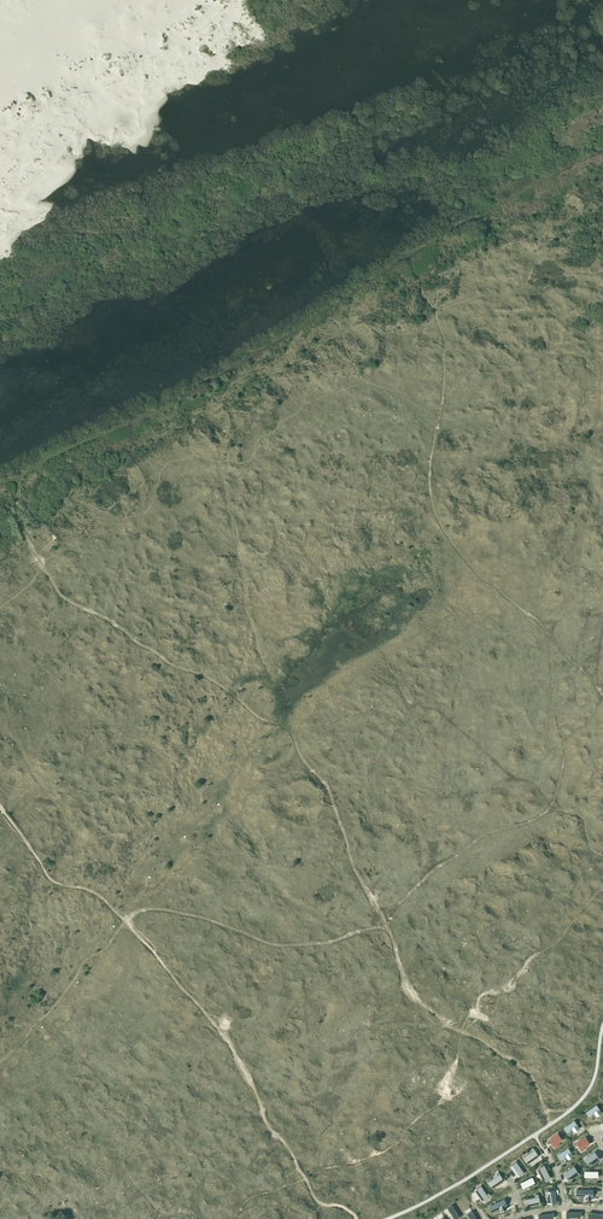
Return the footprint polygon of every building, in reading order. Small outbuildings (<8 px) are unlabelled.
[(596,1105),(586,1112),(589,1117),(590,1116),(593,1114),(594,1113),(597,1116),(601,1113),(599,1110),(599,1109),(596,1105)] [(574,1121),(564,1128),(567,1132),(568,1132),(571,1130),(570,1130),(572,1129),(574,1132),(579,1128),(577,1125),(574,1121)] [(557,1133),(550,1138),(553,1142),(551,1143),(555,1148),(559,1145),(558,1143),(562,1140),(557,1133)] [(585,1137),(578,1141),(580,1145),(578,1146),(581,1151),(584,1149),(583,1147),(589,1144),(585,1137)] [(533,1151),(524,1157),(529,1164),(541,1156),(535,1147),(531,1149),(533,1151)] [(568,1148),(558,1155),(560,1160),(561,1159),(564,1157),(566,1156),(568,1159),(573,1156),(571,1153),(568,1148)] [(595,1152),(585,1159),(588,1164),(593,1161),(594,1163),(598,1160),(596,1157),(598,1156),(595,1152)] [(526,1172),(517,1160),(511,1165),(520,1176),(526,1172)] [(551,1178),(545,1165),(537,1168),(543,1181),(551,1178)] [(574,1166),(564,1174),(568,1179),(572,1176),(574,1177),(578,1174),(576,1172),(577,1171),(574,1166)] [(501,1172),(489,1181),(492,1186),(493,1185),(494,1187),(505,1179),(503,1177),(504,1176),(501,1172)] [(534,1176),(522,1182),(524,1187),(536,1181),(534,1176)] [(488,1193),(482,1184),(475,1189),(483,1201),(492,1195),(490,1192),(488,1193)] [(547,1202),(550,1201),(551,1203),(556,1202),(554,1190),(548,1191),(549,1197),(547,1197),(547,1202)] [(576,1190),(576,1196),(585,1196),(585,1199),(591,1199),(591,1196),(593,1196),(593,1190),(576,1190)] [(536,1195),(526,1197),(528,1206),(542,1203),(540,1193),(535,1193),(536,1195)] [(505,1206),(507,1205),(504,1199),(489,1206),(491,1212),(500,1208),(501,1211),(506,1209),(505,1206)] [(461,1216),(453,1204),(449,1206),(456,1218),(461,1216)] [(473,1209),(468,1212),(472,1218),(478,1218),(473,1209)]
